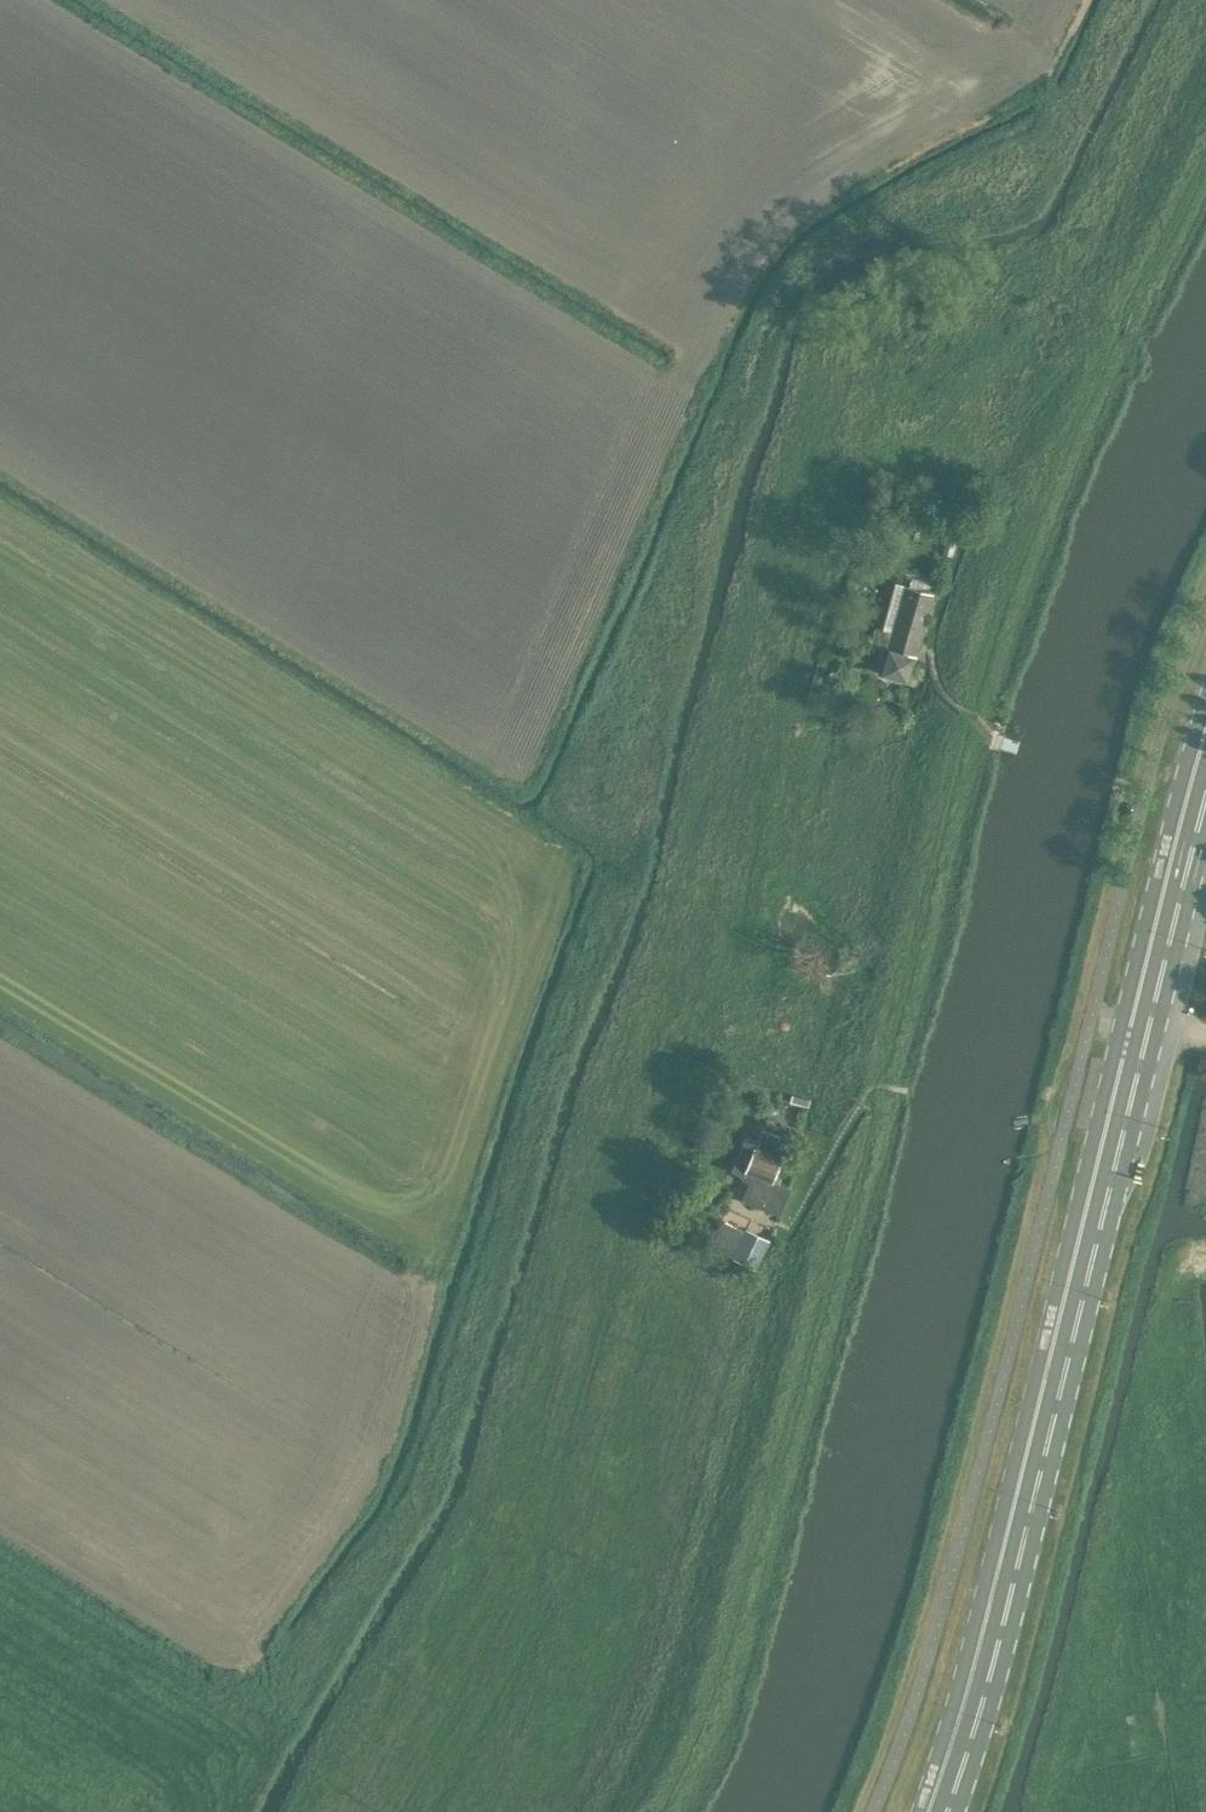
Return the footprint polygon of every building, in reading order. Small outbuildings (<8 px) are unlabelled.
[(907,677),(926,613),(933,588),(908,581),(889,645),(890,646),(883,670),(907,677)] [(810,1104),(812,1097),(794,1092),(792,1099),(810,1104)] [(783,1156),(781,1155),(780,1154),(787,1140),(763,1129),(758,1139),(748,1134),(732,1169),(743,1174),(742,1177),(750,1181),(742,1198),(780,1213),(792,1187),(773,1180),(783,1156)] [(770,1239),(769,1238),(746,1227),(733,1254),(756,1266),(770,1239)]
